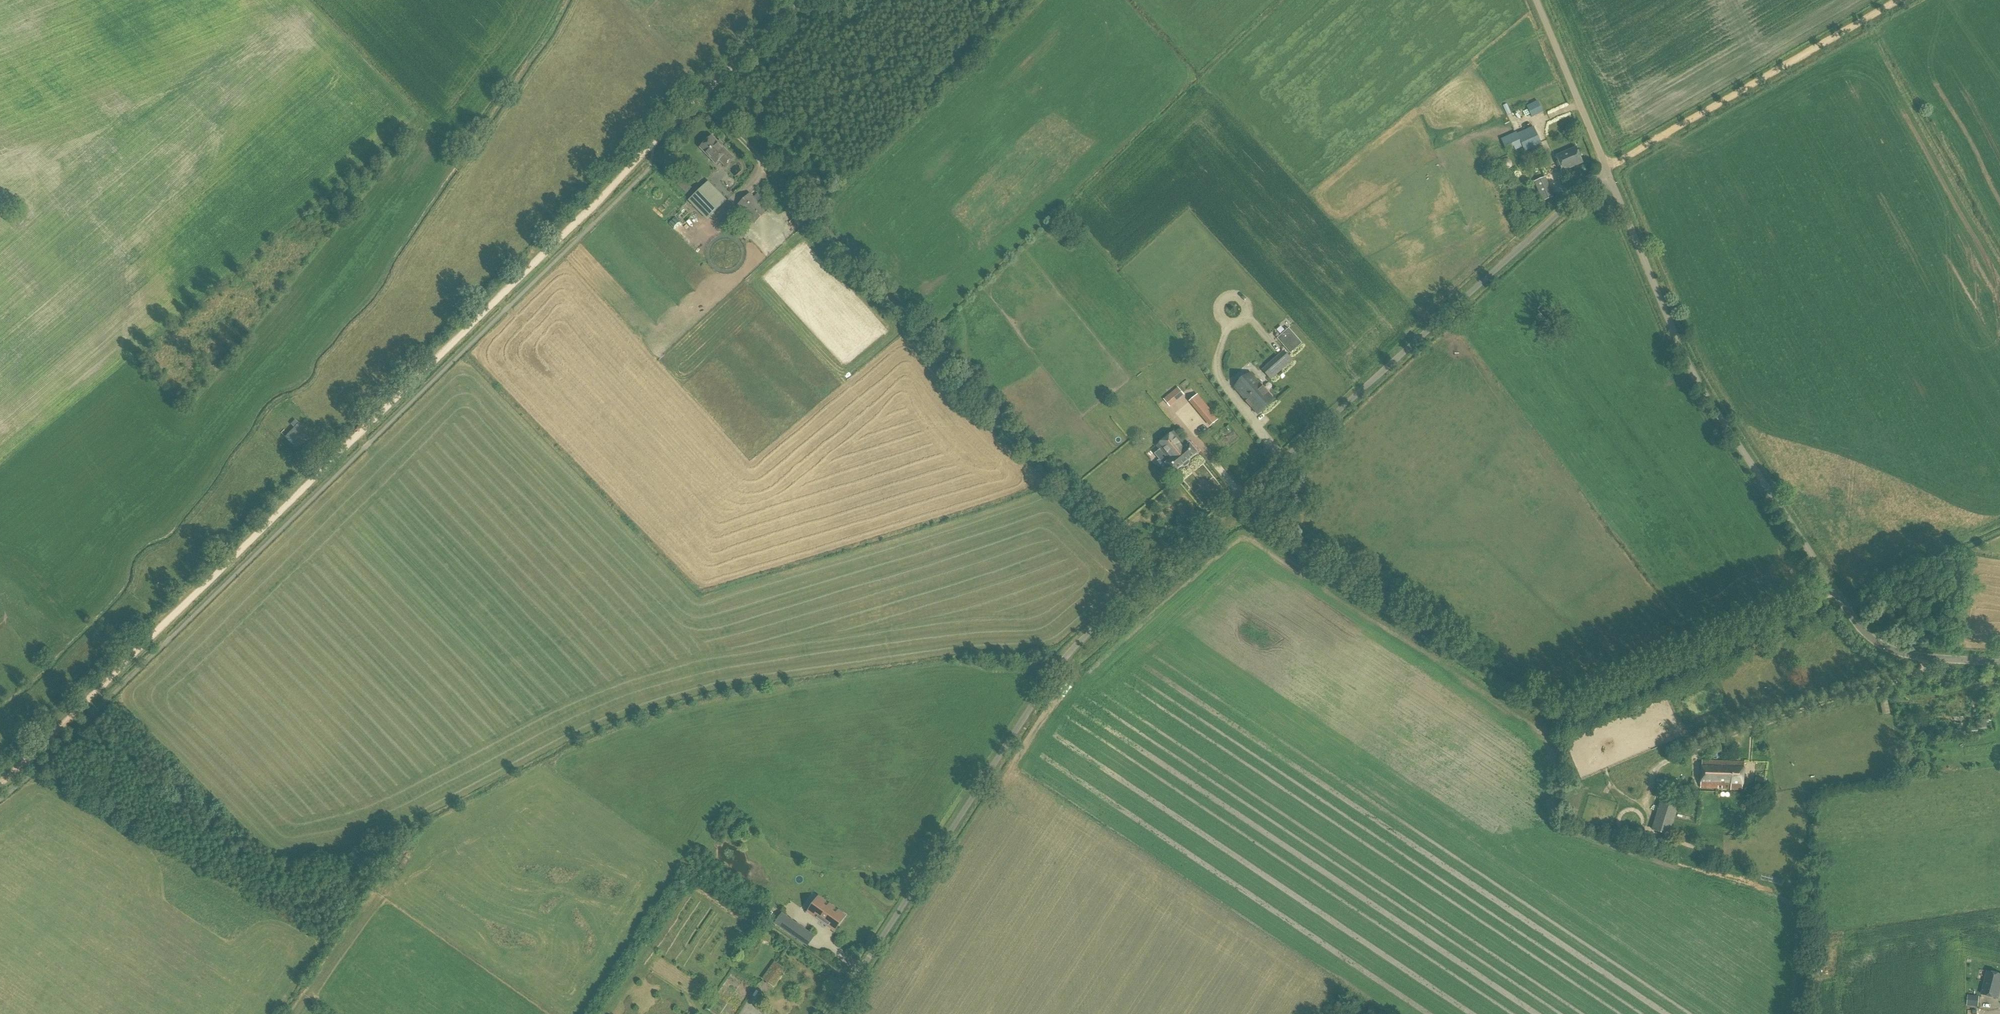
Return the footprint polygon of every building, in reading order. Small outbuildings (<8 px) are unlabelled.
[(1527,106),(1531,116),(1542,110),(1538,101),(1527,106)] [(1503,141),(1504,143),(1506,149),(1521,143),(1525,151),(1541,144),(1533,127),(1517,134),(1503,141)] [(700,147),(716,163),(719,159),(724,165),(732,157),(712,136),(700,147)] [(1557,156),(1563,171),(1583,163),(1577,148),(1557,156)] [(1534,182),(1542,202),(1554,197),(1546,177),(1534,182)] [(678,185),(686,193),(691,188),(683,180),(678,185)] [(689,200),(707,220),(727,201),(709,181),(689,200)] [(767,211),(754,197),(750,193),(737,205),(754,223),(767,211)] [(673,219),(679,213),(676,209),(669,215),(673,219)] [(794,211),(786,219),(791,224),(799,216),(794,211)] [(680,230),(683,227),(676,218),(672,221),(680,230)] [(1289,328),(1278,338),(1291,353),(1302,343),(1289,328)] [(1268,372),(1272,377),(1288,363),(1281,355),(1275,359),(1278,363),(1268,372)] [(1259,379),(1253,387),(1276,413),(1285,409),(1291,401),(1268,374),(1259,379)] [(1168,405),(1183,393),(1178,387),(1164,399),(1168,405)] [(1211,425),(1218,420),(1211,411),(1204,416),(1211,425)] [(286,438),(297,449),(311,435),(300,423),(286,438)] [(1165,463),(1167,465),(1173,472),(1197,452),(1190,443),(1187,445),(1175,430),(1156,445),(1169,460),(1165,463)] [(1701,788),(1731,789),(1731,790),(1743,790),(1744,763),(1703,761),(1701,788)] [(1754,787),(1763,789),(1765,779),(1756,778),(1754,787)] [(1669,834),(1679,804),(1662,799),(1653,830),(1669,834)] [(818,897),(807,912),(835,932),(846,917),(818,897)] [(804,930),(781,914),(774,923),(797,940),(804,930)] [(763,979),(774,986),(786,970),(775,962),(763,979)] [(755,982),(730,967),(704,1009),(712,1013),(736,1013),(755,982)] [(1999,993),(1999,975),(1988,972),(1982,995),(1998,999),(1999,993)] [(1978,996),(1968,995),(1967,1005),(1977,1006),(1978,996)]
